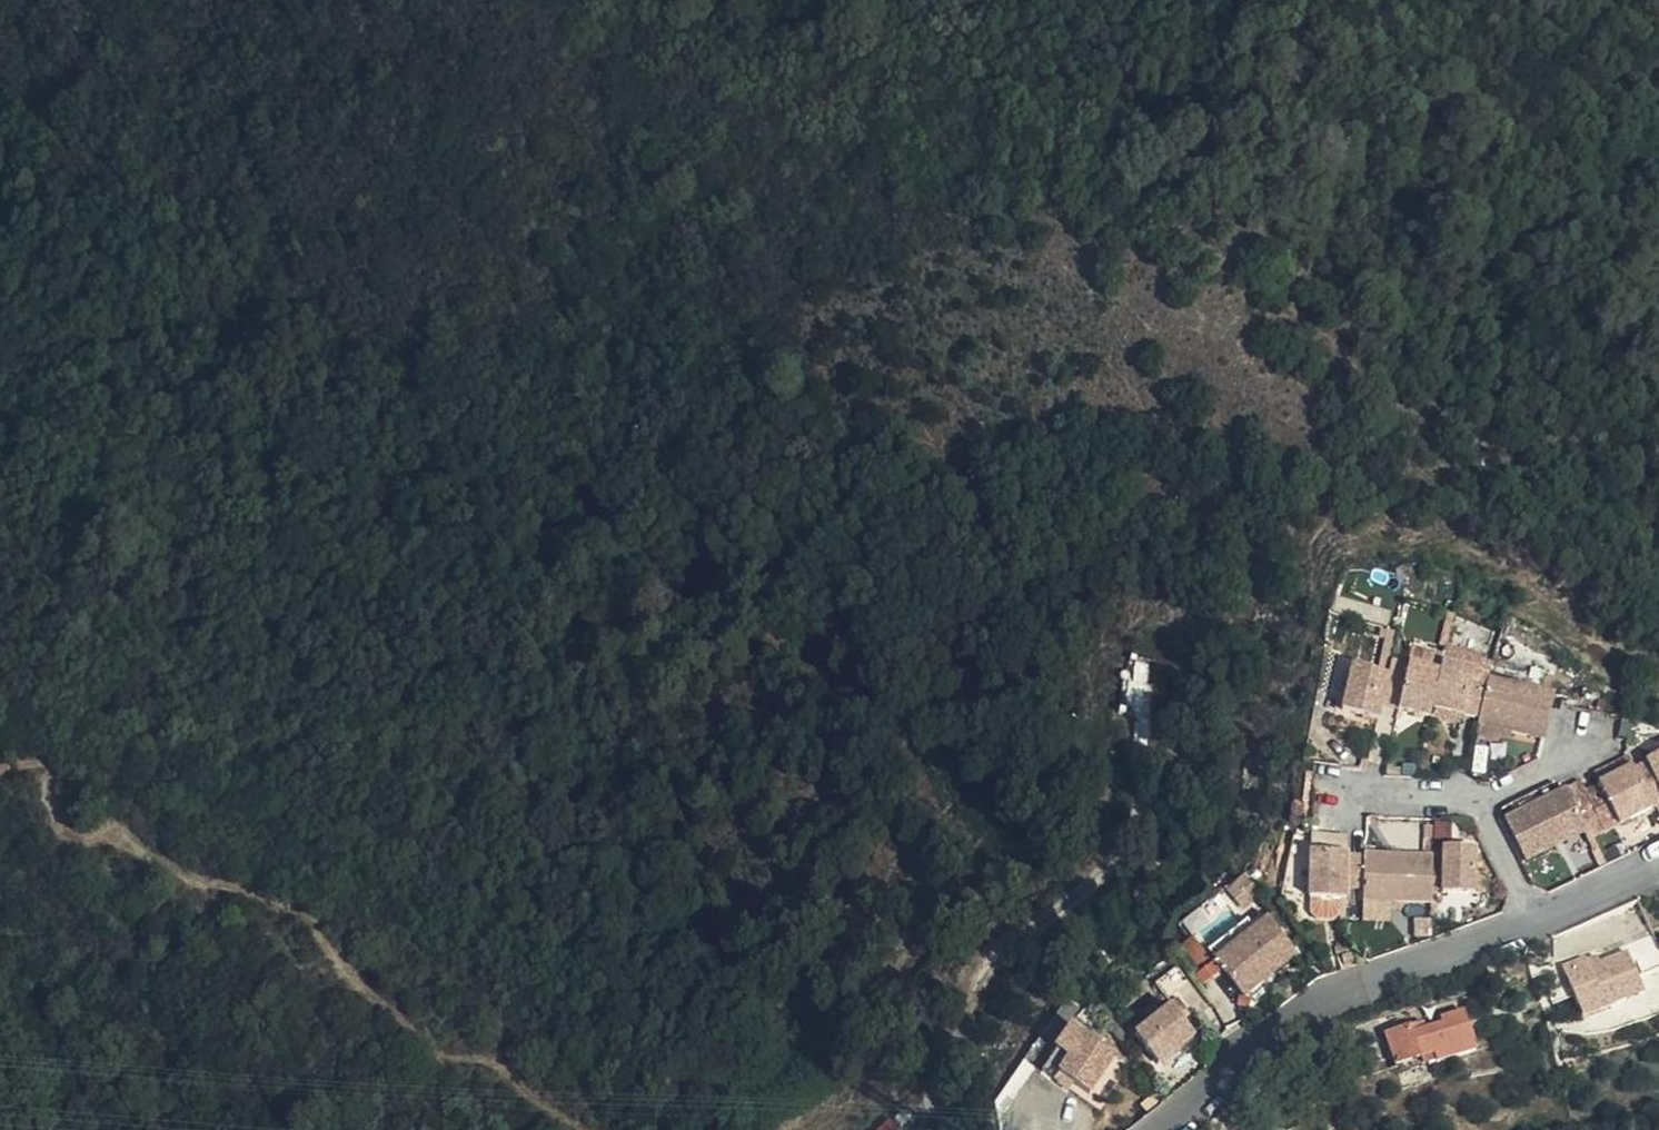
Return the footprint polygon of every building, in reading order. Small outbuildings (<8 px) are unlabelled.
[(1411,647),(1406,664),(1437,672),(1439,664),(1443,665),(1445,655),(1411,647)] [(1380,706),(1395,710),(1406,664),(1389,660),(1384,677),(1344,668),(1336,713),(1376,721),(1380,706)] [(1406,664),(1395,710),(1427,717),(1429,709),(1437,672),(1406,664)] [(1463,715),(1477,718),(1483,690),(1469,686),(1470,671),(1443,665),(1439,664),(1437,672),(1429,709),(1462,718),(1463,715)] [(1543,738),(1553,694),(1485,679),(1483,690),(1477,718),(1476,725),(1543,738)] [(1460,728),(1462,718),(1429,709),(1427,717),(1426,720),(1460,728)] [(1632,723),(1622,722),(1620,737),(1630,738),(1632,723)] [(1658,799),(1658,754),(1648,760),(1650,764),(1631,772),(1600,786),(1585,793),(1658,799)] [(1600,786),(1631,772),(1624,760),(1593,774),(1600,786)] [(1582,793),(1585,793),(1580,784),(1571,788),(1582,793)] [(1585,793),(1582,793),(1571,788),(1504,817),(1525,862),(1584,834),(1589,841),(1658,807),(1658,799),(1585,793)] [(1312,831),(1311,843),(1348,846),(1349,834),(1312,831)] [(1438,858),(1428,858),(1427,891),(1469,894),(1473,849),(1439,846),(1438,858)] [(1426,903),(1423,938),(1438,910),(1477,912),(1484,873),(1473,849),(1469,894),(1427,891),(1426,903)] [(1305,896),(1341,900),(1341,881),(1336,854),(1309,852),(1305,896)] [(1341,881),(1341,900),(1345,900),(1346,888),(1359,889),(1358,898),(1385,899),(1426,903),(1427,891),(1428,858),(1360,852),(1360,856),(1349,855),(1336,854),(1341,881)] [(1235,873),(1223,883),(1235,899),(1248,888),(1235,873)] [(1385,899),(1358,898),(1357,916),(1383,919),(1385,899)] [(1270,912),(1265,916),(1280,935),(1285,931),(1270,912)] [(1260,921),(1211,961),(1239,995),(1294,953),(1280,935),(1265,916),(1260,921)] [(1211,961),(1260,921),(1256,917),(1245,926),(1242,922),(1204,952),(1211,961)] [(1628,960),(1631,966),(1636,964),(1642,977),(1658,969),(1658,952),(1657,947),(1628,960)] [(1584,958),(1562,968),(1579,1008),(1600,999),(1604,1007),(1642,991),(1637,979),(1631,966),(1628,960),(1625,952),(1598,964),(1588,968),(1585,961),(1584,958)] [(1346,953),(1338,958),(1342,965),(1350,961),(1346,953)] [(1595,957),(1585,961),(1588,968),(1598,964),(1595,957)] [(1600,999),(1579,1008),(1582,1016),(1604,1007),(1600,999)] [(1164,1005),(1129,1034),(1153,1065),(1190,1035),(1164,1005)] [(1389,1074),(1416,1068),(1413,1055),(1463,1043),(1457,1021),(1433,1026),(1435,1035),(1420,1037),(1418,1029),(1380,1038),(1389,1074)] [(1106,1055),(1059,1031),(1034,1079),(1049,1086),(1052,1079),(1068,1087),(1085,1096),(1106,1055)] [(1068,1087),(1052,1079),(1049,1086),(1064,1094),(1068,1087)]
